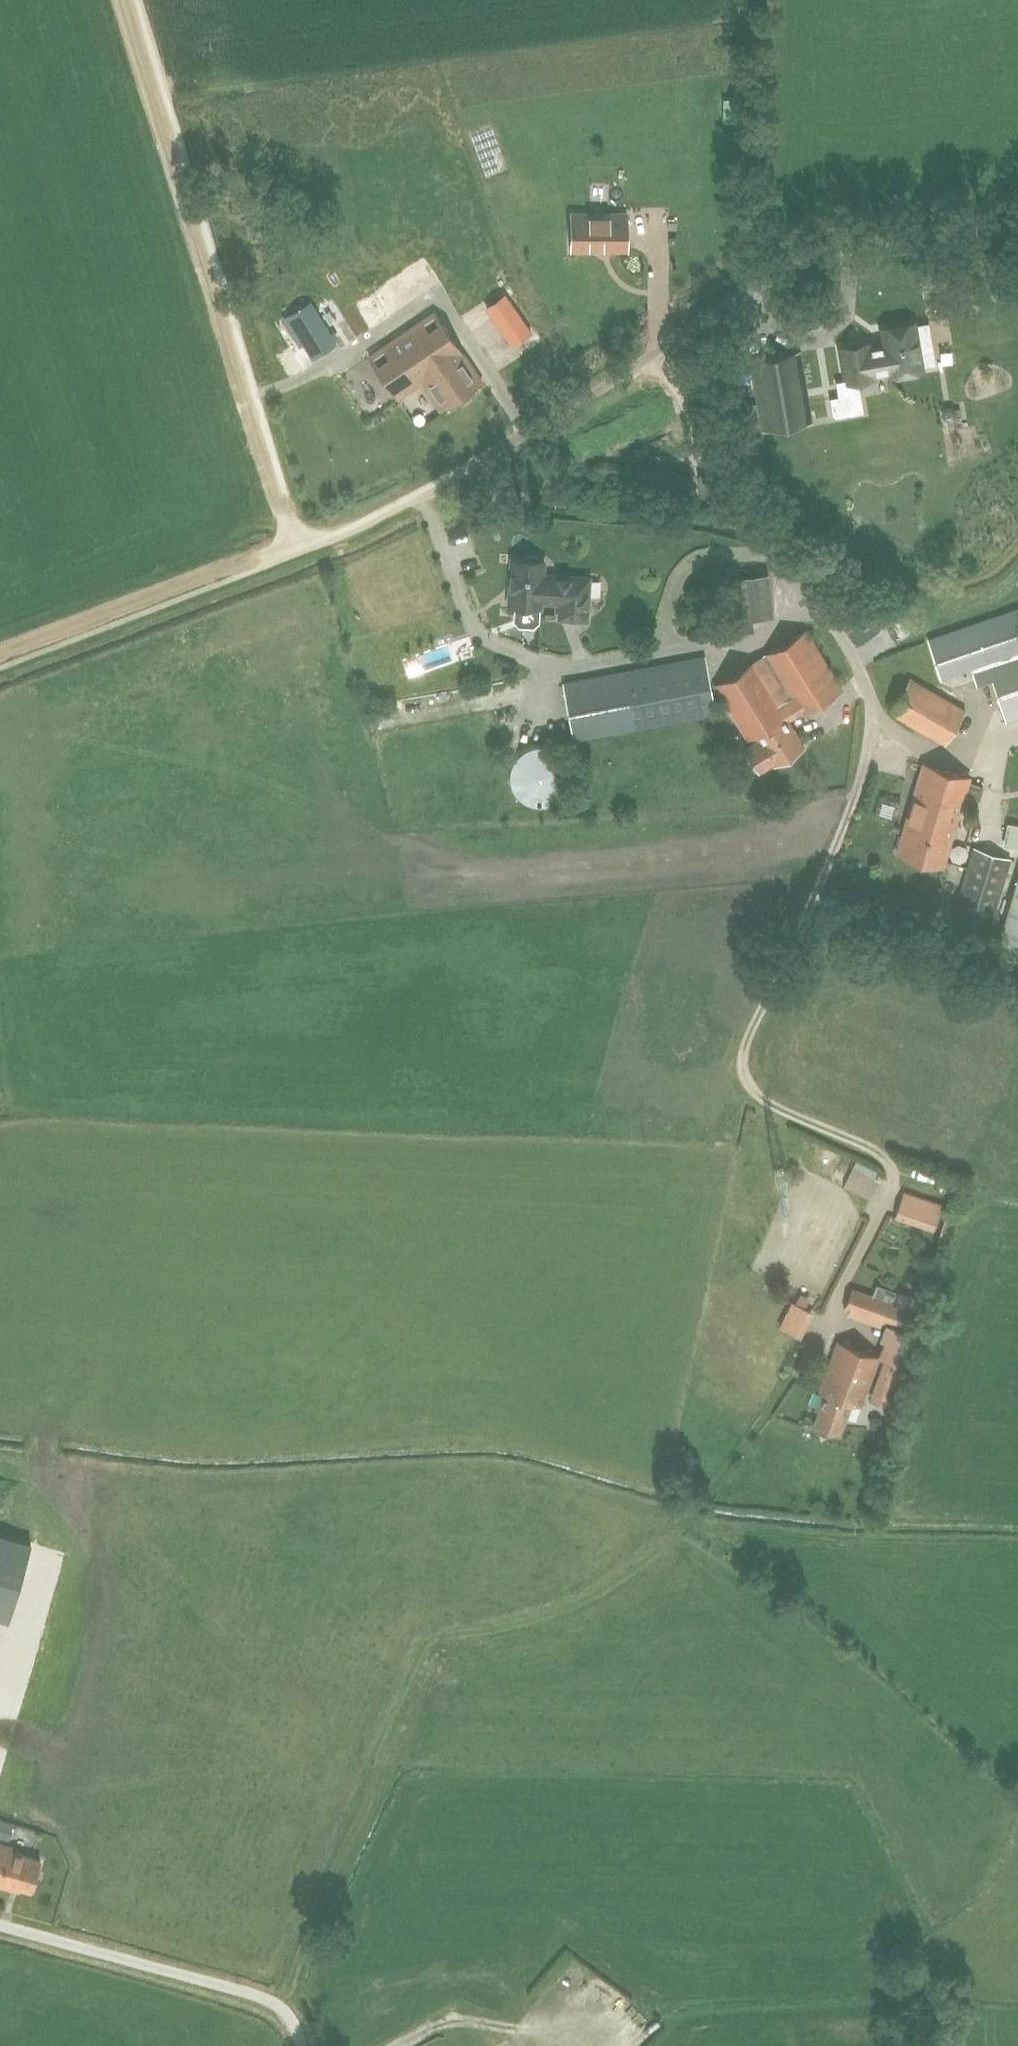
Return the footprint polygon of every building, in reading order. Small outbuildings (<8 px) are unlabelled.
[(479,152),(464,163),(473,176),(488,165),(479,152)] [(626,213),(608,213),(591,213),(572,213),(572,250),(626,250),(626,213)] [(347,272),(322,288),(351,332),(376,315),(347,272)] [(311,357),(335,343),(310,302),(286,316),(311,357)] [(442,410),(480,382),(434,314),(370,357),(397,397),(421,381),(442,410)] [(923,383),(920,369),(912,323),(882,329),(885,344),(859,348),(864,376),(889,371),(892,388),(923,383)] [(513,346),(531,333),(524,324),(506,336),(513,346)] [(762,429),(812,421),(800,352),(751,360),(762,429)] [(591,578),(549,575),(544,575),(545,561),(540,561),(537,557),(530,557),(526,560),(513,559),(510,605),(542,607),(542,602),(562,603),(561,619),(588,621),(591,578)] [(755,632),(754,620),(774,618),(770,574),(727,578),(730,605),(706,608),(709,637),(755,632)] [(864,640),(886,619),(845,577),(823,598),(864,640)] [(927,639),(941,678),(971,668),(976,683),(992,678),(1007,720),(1017,716),(1017,607),(927,639)] [(803,715),(843,689),(808,631),(718,685),(750,739),(758,734),(761,740),(747,749),(761,773),(775,764),(776,765),(805,747),(789,721),(802,713),(803,715)] [(576,740),(716,714),(706,657),(566,683),(576,740)] [(946,745),(966,710),(911,679),(891,714),(946,745)] [(566,796),(571,787),(572,777),(571,768),(566,759),(559,752),(550,748),(540,747),(530,750),(522,755),(516,763),(513,772),(513,782),(516,792),(522,799),(530,805),(540,807),(550,806),(559,802),(566,796)] [(977,801),(982,786),(969,782),(970,778),(922,765),(894,852),(940,867),(962,796),(977,801)] [(1003,846),(1017,849),(1017,825),(1007,823),(1003,846)] [(951,924),(987,935),(1010,859),(974,848),(951,924)] [(999,939),(1017,945),(1017,875),(999,939)] [(844,1184),(870,1197),(877,1182),(851,1169),(844,1184)] [(932,1232),(941,1205),(903,1192),(894,1219),(932,1232)] [(912,1309),(879,1298),(849,1289),(842,1309),(885,1323),(875,1354),(879,1356),(885,1358),(871,1395),(890,1401),(913,1331),(906,1329),(912,1309)] [(778,1323),(788,1329),(803,1338),(820,1309),(794,1294),(778,1323)] [(879,1356),(875,1354),(837,1343),(821,1392),(824,1393),(818,1410),(822,1411),(818,1425),(844,1433),(853,1403),(861,1405),(879,1356)] [(9,1620),(31,1543),(0,1534),(0,1618),(9,1620)] [(14,1823),(0,1819),(0,1837),(9,1840),(14,1823)] [(41,1859),(12,1850),(13,1847),(0,1843),(0,1885),(11,1888),(12,1885),(32,1891),(41,1859)]
